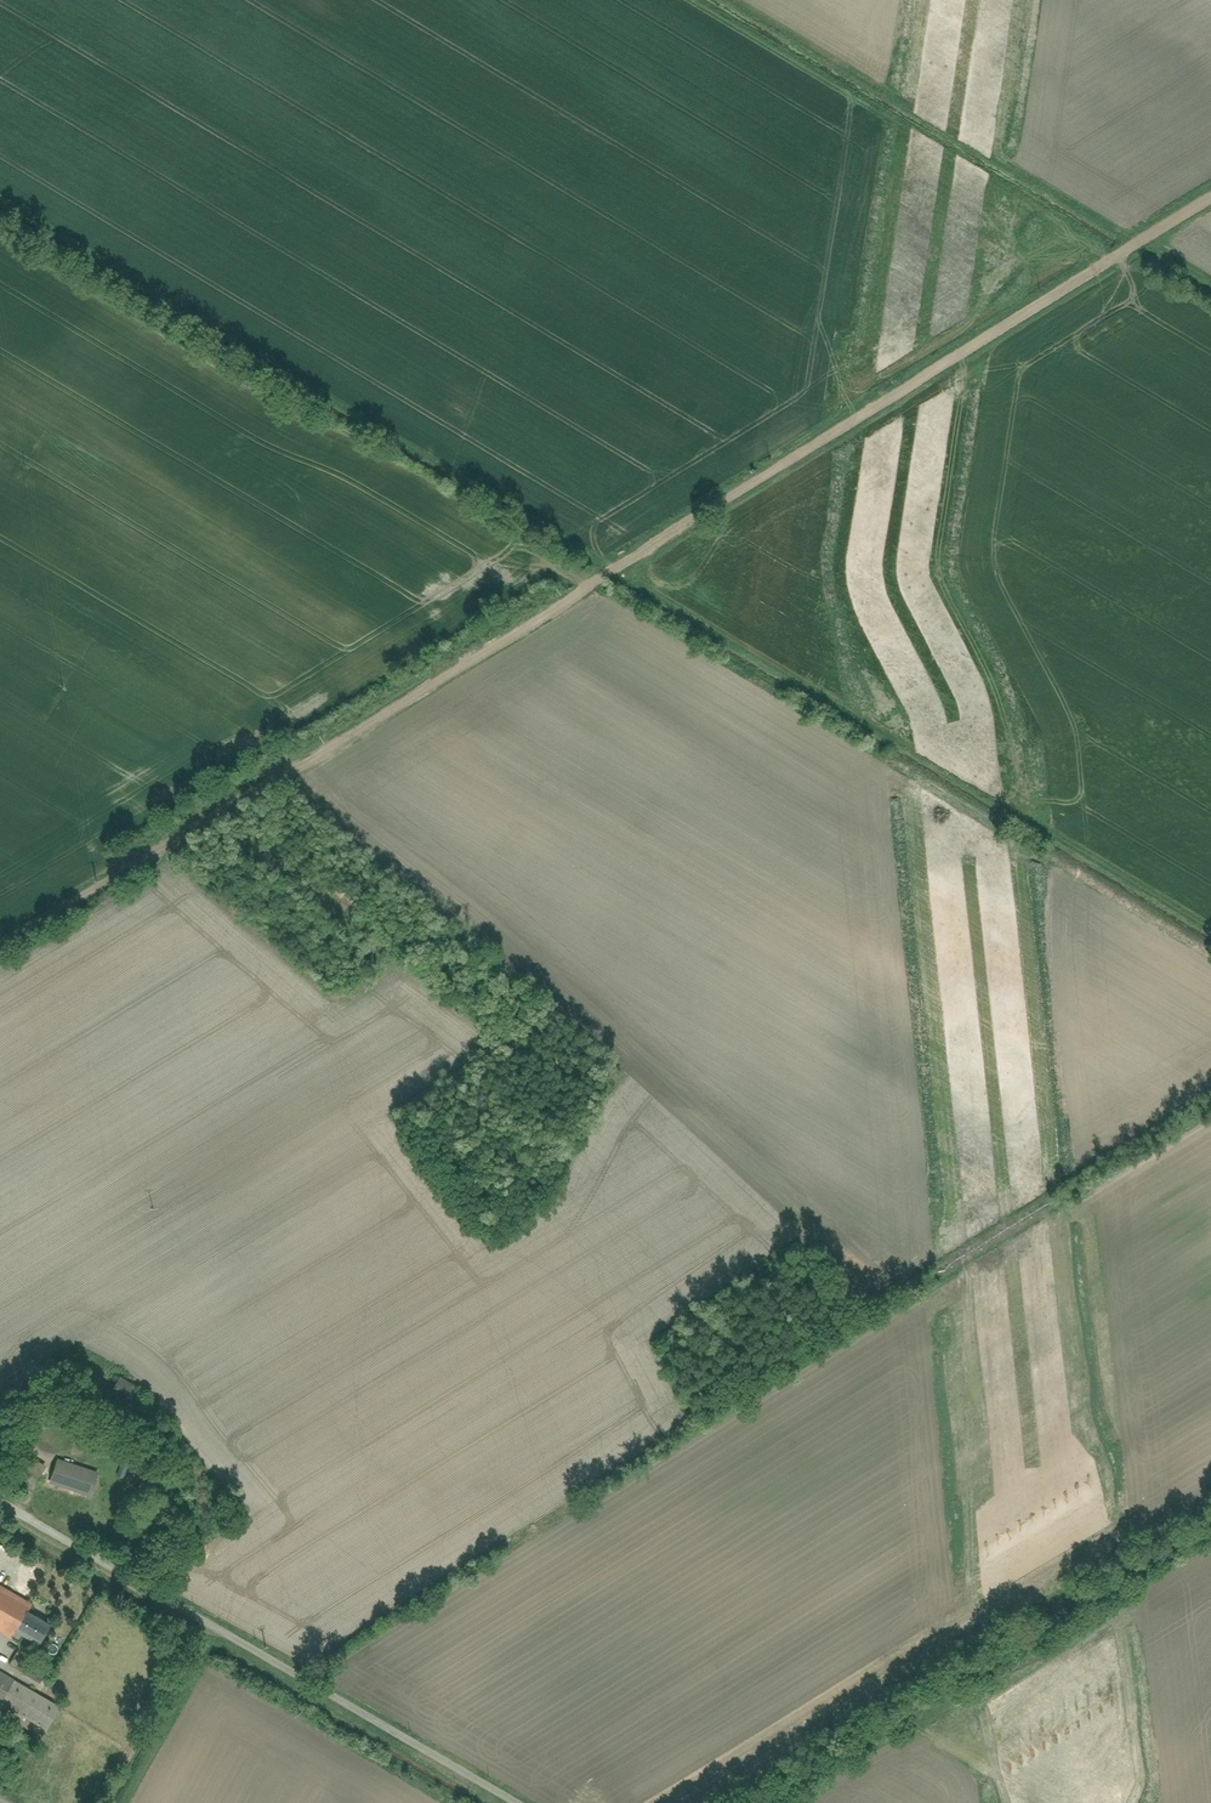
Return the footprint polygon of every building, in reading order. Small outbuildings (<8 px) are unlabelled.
[(123,1375),(113,1395),(130,1403),(140,1383),(123,1375)] [(119,1475),(127,1476),(131,1461),(123,1459),(119,1475)] [(58,1462),(52,1482),(90,1494),(96,1475),(58,1462)] [(11,1639),(31,1603),(0,1586),(0,1633),(11,1639)] [(27,1612),(16,1631),(41,1645),(52,1625),(27,1612)] [(47,1729),(60,1705),(0,1673),(0,1704),(47,1729)]
